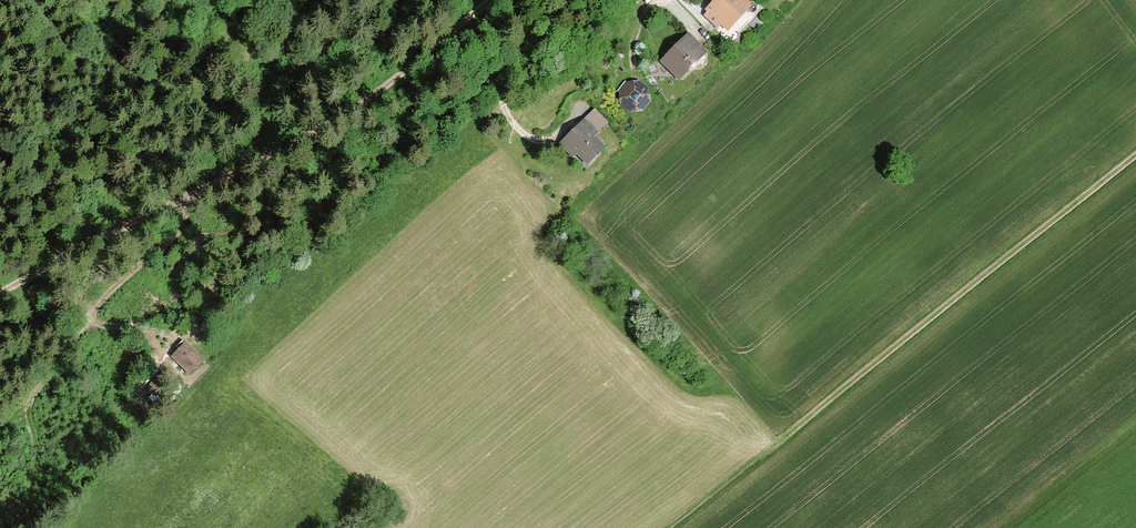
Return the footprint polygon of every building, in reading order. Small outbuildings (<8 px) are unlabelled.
[(713,11),(714,13),(709,19),(722,32),(726,28),(733,36),(756,11),(749,4),(753,0),(723,0),(713,11)] [(711,59),(691,38),(667,61),(668,69),(683,85),(711,59)] [(630,86),(623,94),(625,108),(634,115),(648,115),(655,107),(653,93),(643,85),(630,86)] [(597,112),(561,146),(576,162),(580,158),(593,171),(612,152),(600,139),(611,128),(597,112)] [(194,382),(208,370),(198,359),(184,372),(194,382)]
